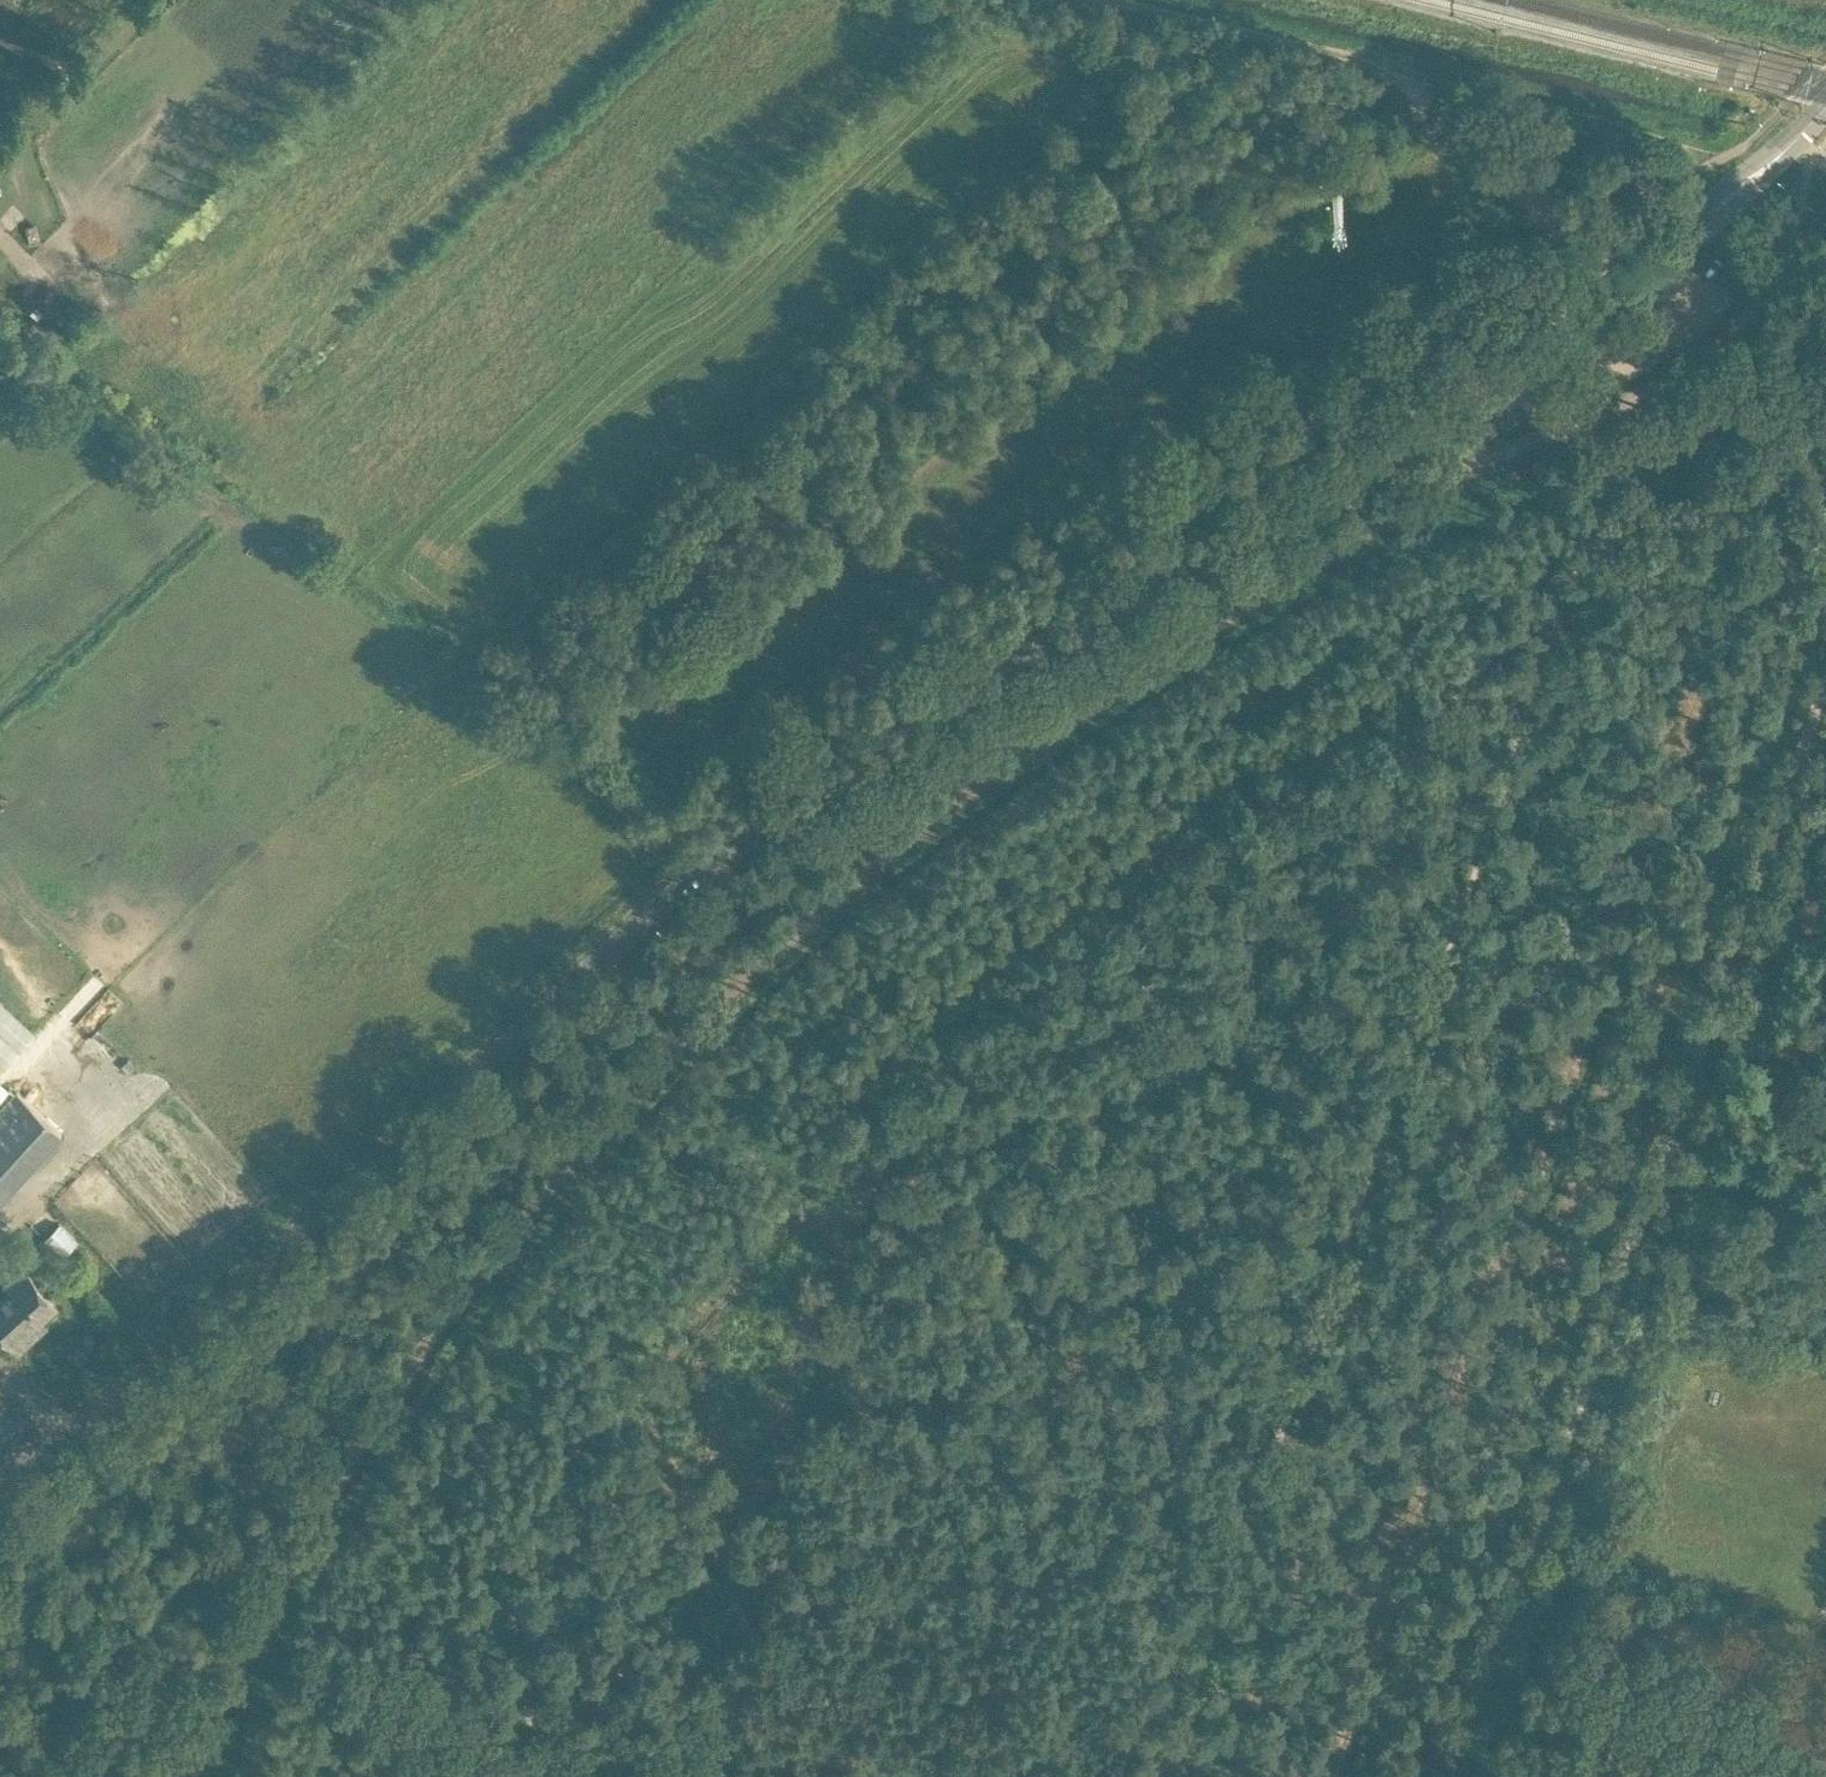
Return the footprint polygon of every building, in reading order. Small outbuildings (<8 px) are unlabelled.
[(69,1130),(21,1087),(20,1088),(0,1070),(41,1025),(0,987),(0,1205),(69,1130)] [(47,1236),(63,1252),(77,1237),(61,1222),(47,1236)] [(0,1300),(0,1330),(19,1351),(32,1339),(27,1334),(58,1307),(29,1274),(0,1300)]
